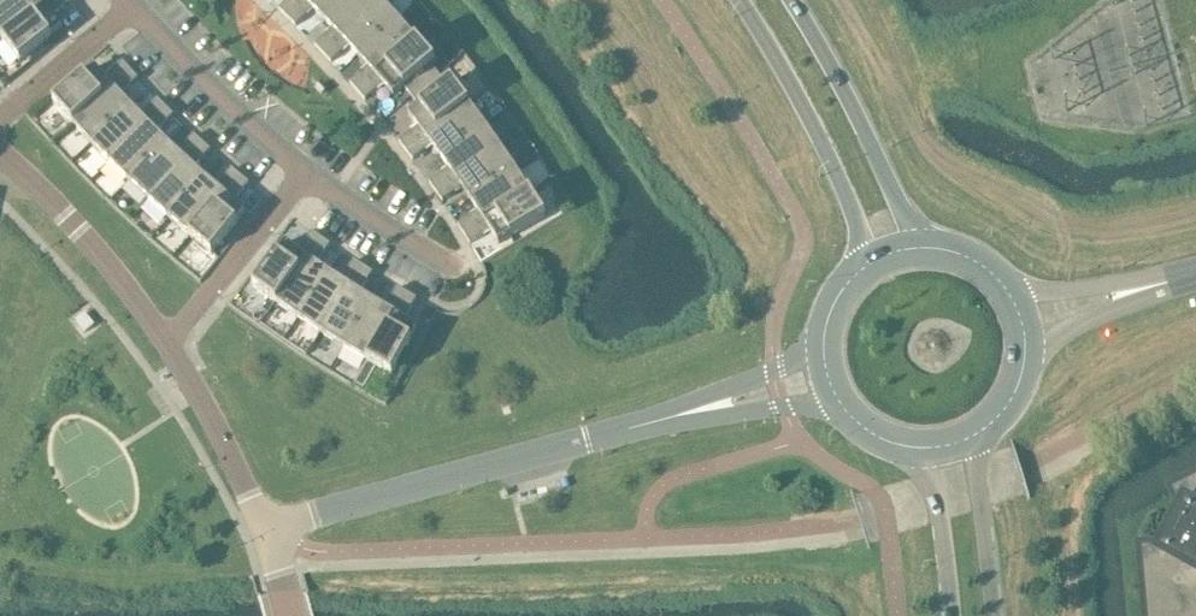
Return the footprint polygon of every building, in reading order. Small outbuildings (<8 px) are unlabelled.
[(0,9),(0,37),(2,41),(55,0),(12,0),(0,9)] [(12,0),(0,0),(0,9),(12,0)] [(71,2),(70,0),(55,0),(2,41),(20,63),(62,29),(53,17),(71,2)] [(279,11),(287,19),(305,0),(289,0),(279,11)] [(322,19),(341,0),(305,0),(287,19),(295,26),(311,9),(322,19)] [(315,46),(323,55),(379,1),(379,0),(341,0),(322,19),(332,30),(315,46)] [(348,47),(358,57),(398,20),(379,1),(323,55),(330,63),(348,47)] [(358,57),(367,68),(349,84),(357,92),(416,41),(398,20),(358,57)] [(393,97),(403,88),(411,97),(438,75),(430,66),(435,62),(416,41),(357,92),(364,101),(382,85),(393,97)] [(53,103),(72,124),(130,71),(122,63),(105,79),(94,67),(83,76),(53,103)] [(73,125),(90,144),(130,106),(120,96),(137,80),(130,71),(72,124),(73,125)] [(417,128),(398,142),(405,151),(468,104),(450,81),(446,85),(438,75),(411,97),(419,107),(408,115),(417,128)] [(90,144),(109,163),(165,108),(157,100),(140,117),(130,106),(90,144)] [(468,105),(468,104),(405,151),(412,160),(431,146),(440,158),(484,126),(468,105)] [(165,108),(109,163),(128,182),(166,143),(156,133),(173,116),(165,108)] [(429,183),(435,192),(499,148),(484,126),(440,158),(448,169),(429,183)] [(128,182),(148,201),(202,143),(193,136),(177,153),(166,143),(128,182)] [(202,143),(148,201),(168,219),(204,179),(194,169),(210,151),(202,143)] [(461,188),(469,200),(515,170),(499,148),(435,192),(442,202),(461,188)] [(168,219),(188,236),(189,237),(240,177),(231,170),(216,188),(204,179),(168,219)] [(477,212),(457,225),(463,235),(530,193),(529,192),(515,170),(469,200),(477,212)] [(240,177),(189,237),(211,255),(236,224),(245,213),(233,203),(248,184),(240,177)] [(498,245),(545,217),(530,193),(463,235),(469,244),(489,232),(498,245)] [(252,287),(275,303),(320,239),(311,233),(297,252),(284,243),(252,287)] [(275,303),(276,304),(297,319),(328,274),(316,265),(330,246),(320,239),(275,303)] [(297,319),(320,334),(363,268),(353,261),(340,281),(328,274),(297,319)] [(320,334),(343,348),(372,302),(359,294),(372,274),(363,268),(320,334)] [(366,361),(367,362),(406,294),(396,288),(384,309),(372,302),(343,348),(366,361)] [(417,328),(404,320),(416,300),(406,294),(367,362),(391,376),(417,328)] [(1173,508),(1182,526),(1180,529),(1176,532),(1164,555),(1165,556),(1162,563),(1141,564),(1146,615),(1195,615),(1195,496),(1173,508)]
